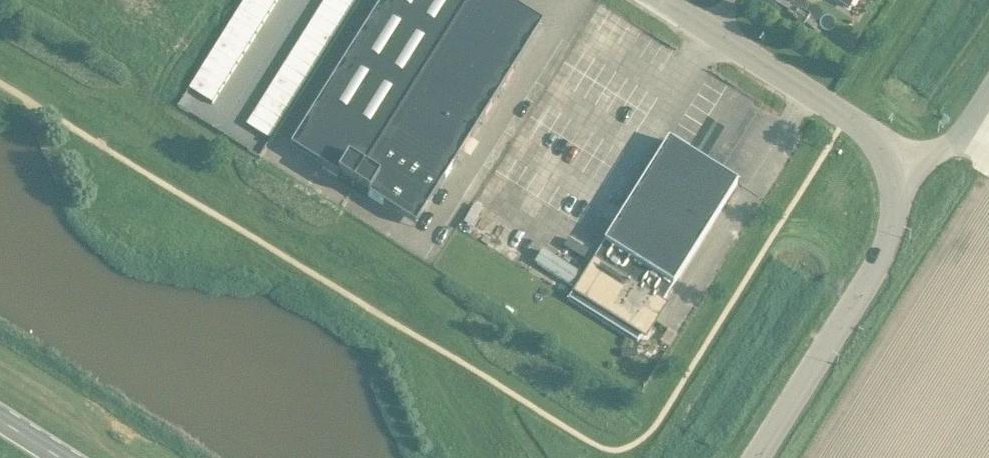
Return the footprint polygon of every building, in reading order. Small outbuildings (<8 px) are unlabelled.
[(237,8),(261,23),(267,13),(246,0),(242,0),(237,8)] [(267,13),(273,3),(268,0),(246,0),(267,13)] [(350,188),(469,0),(382,0),(288,148),(350,188)] [(336,0),(322,0),(320,4),(344,19),(350,9),(336,0)] [(350,9),(356,0),(336,0),(350,9)] [(499,0),(469,0),(350,188),(413,227),(540,26),(499,0)] [(313,14),(337,29),(344,19),(320,4),(313,14)] [(254,33),(261,23),(237,8),(231,18),(254,33)] [(307,24),(331,39),(337,29),(313,14),(307,24)] [(254,33),(231,18),(224,29),(248,43),(254,33)] [(301,34),(325,49),(331,39),(307,24),(301,34)] [(224,29),(218,39),(242,54),(248,43),(224,29)] [(301,34),(294,45),(318,59),(325,49),(301,34)] [(242,54),(218,39),(212,49),(235,64),(242,54)] [(312,70),(318,59),(294,45),(288,55),(312,70)] [(235,64),(212,49),(205,59),(229,74),(235,64)] [(288,55),(282,65),(306,80),(312,70),(288,55)] [(205,59),(199,69),(223,84),(229,74),(205,59)] [(275,75),(299,90),(306,80),(282,65),(275,75)] [(216,94),(223,84),(199,69),(193,79),(216,94)] [(275,75),(269,85),(293,100),(299,90),(275,75)] [(186,89),(210,104),(216,94),(193,79),(186,89)] [(287,110),(293,100),(269,85),(263,95),(287,110)] [(280,120),(287,110),(263,95),(256,105),(280,120)] [(256,105),(250,115),(274,130),(280,120),(256,105)] [(267,140),(274,130),(250,115),(244,125),(267,140)] [(566,299),(635,343),(735,184),(666,141),(566,299)]
